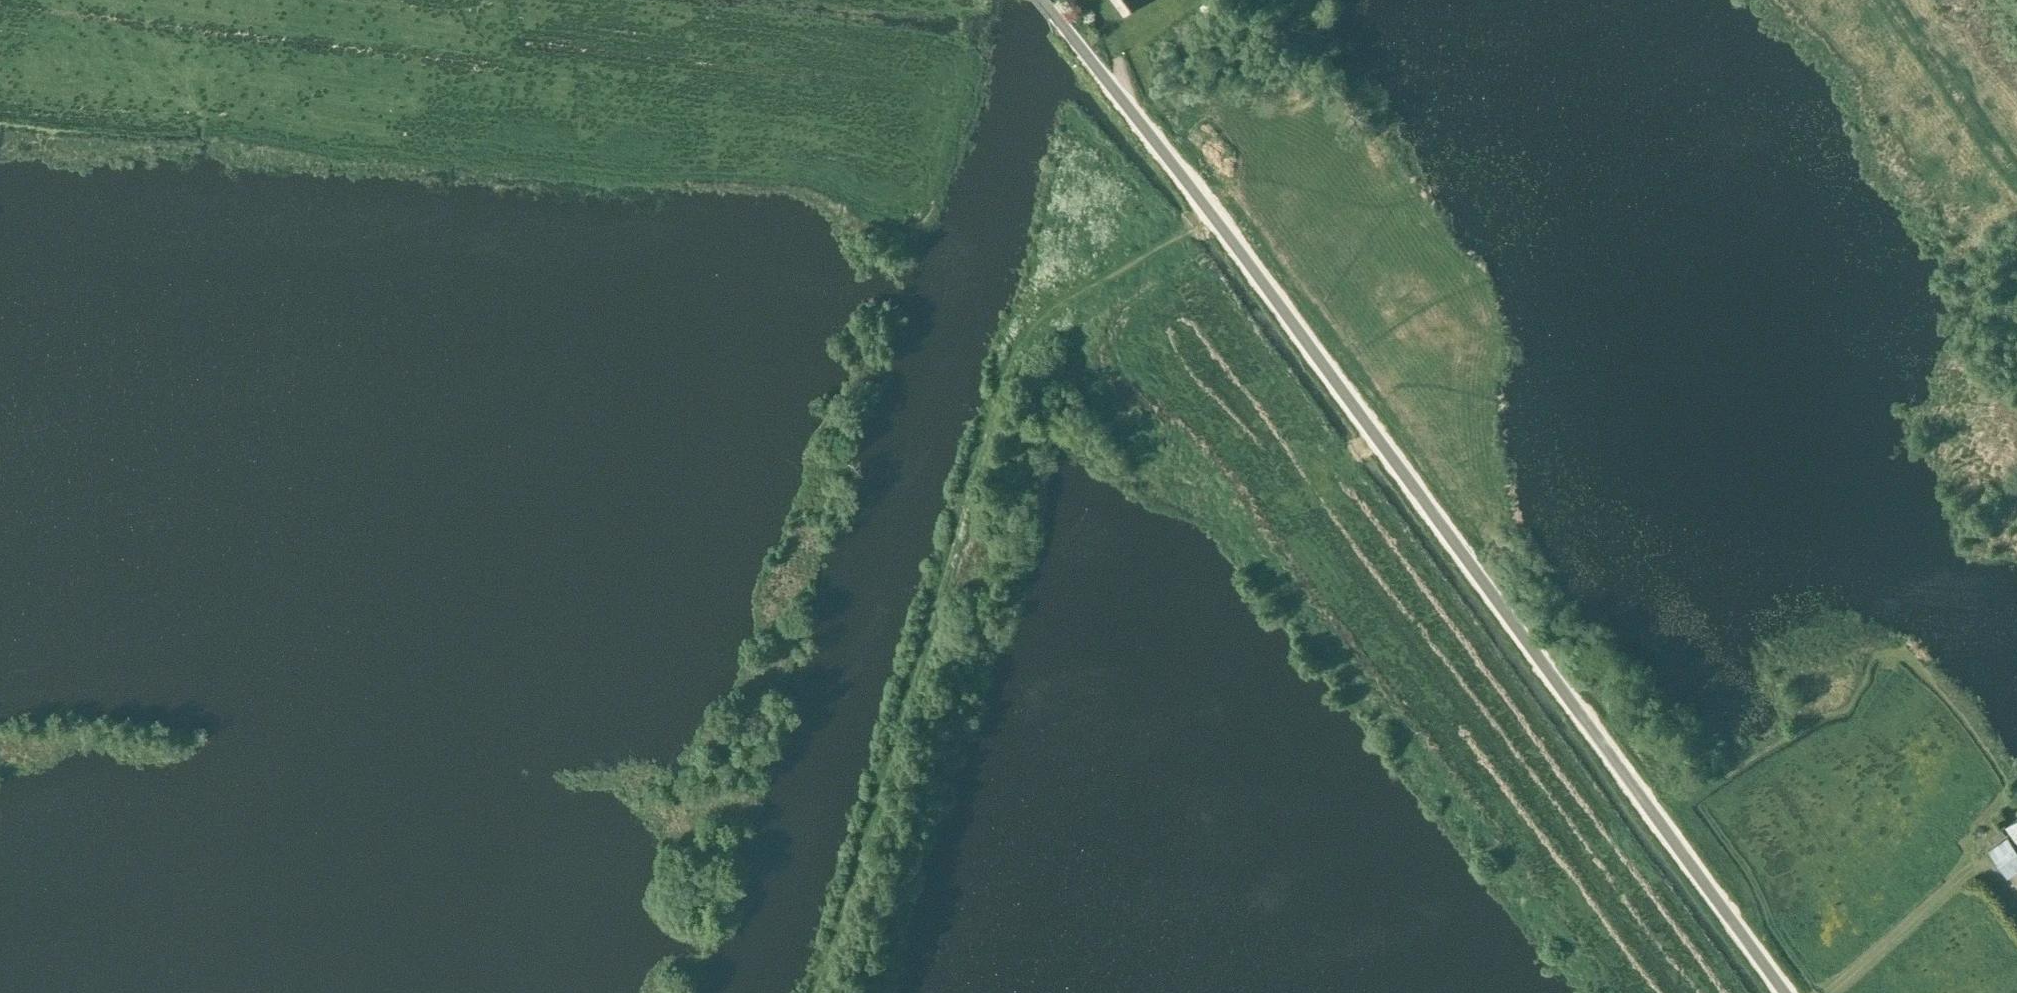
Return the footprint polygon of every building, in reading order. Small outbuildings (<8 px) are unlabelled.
[(1125,13),(1142,0),(1115,0),(1125,13)] [(2005,827),(2016,844),(2016,818),(2005,827)] [(2016,887),(2016,851),(2007,837),(1987,851),(2007,878),(2009,876),(2016,887)]
